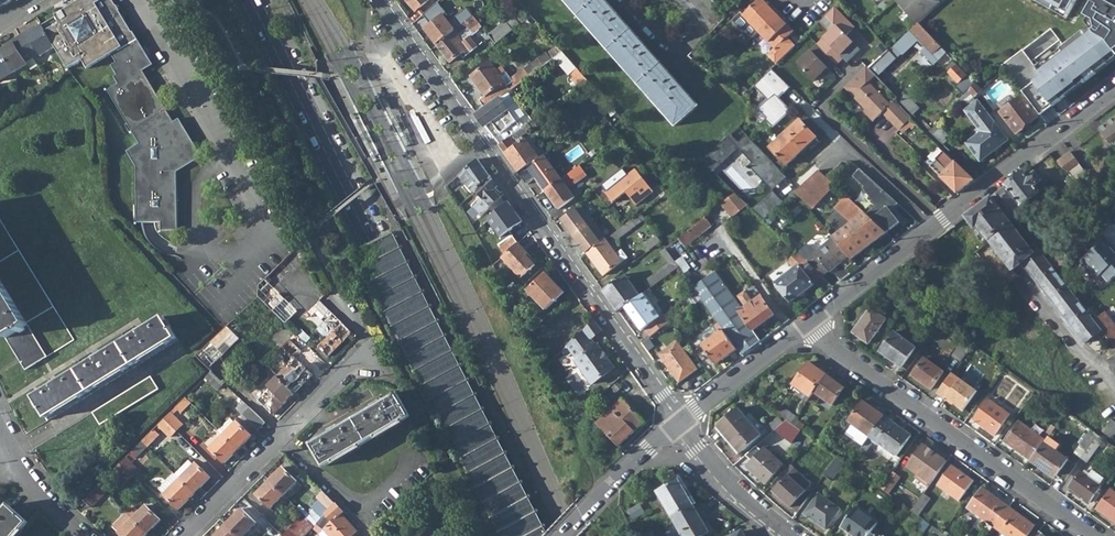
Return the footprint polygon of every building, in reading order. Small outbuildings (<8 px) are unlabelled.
[(137,222),(161,221),(161,230),(179,230),(178,170),(203,154),(180,117),(174,121),(152,85),(148,72),(153,64),(133,29),(132,30),(113,0),(81,0),(78,1),(80,3),(65,13),(63,9),(54,15),(55,17),(41,25),(55,47),(69,69),(82,61),(87,69),(111,54),(116,62),(112,65),(118,75),(114,77),(119,85),(108,91),(140,143),(128,151),(136,167),(137,222)] [(414,11),(429,0),(405,0),(414,11)] [(675,126),(698,106),(605,0),(565,0),(675,126)] [(758,32),(779,11),(773,5),(770,8),(762,0),(756,0),(741,15),(758,32)] [(918,24),(919,23),(941,4),(938,0),(896,0),(918,24)] [(1086,17),(1095,22),(1096,34),(1086,42),(1081,36),(1062,50),(1064,53),(1050,64),(1048,61),(1038,69),(1024,51),(1004,67),(1042,116),(1067,96),(1065,93),(1077,83),(1076,82),(1081,79),(1084,83),(1097,73),(1094,69),(1114,53),(1114,3),(1113,2),(1114,0),(1095,0),(1086,17)] [(1035,1),(1053,11),(1056,7),(1069,14),(1077,0),(1036,0),(1035,1)] [(437,44),(454,30),(434,4),(416,19),(437,44)] [(817,45),(836,65),(842,58),(839,55),(845,50),(853,42),(847,35),(852,31),(848,26),(851,23),(835,6),(826,15),(836,26),(817,45)] [(1067,19),(1069,14),(1056,7),(1053,11),(1067,19)] [(758,32),(774,49),(767,56),(775,65),(794,46),(786,39),(793,32),(782,21),(786,18),(779,11),(758,32)] [(741,15),(739,13),(731,21),(742,32),(746,32),(752,38),(758,32),(741,15)] [(513,15),(506,21),(513,30),(520,24),(513,15)] [(531,15),(520,24),(526,32),(533,26),(532,25),(536,22),(531,15)] [(437,44),(450,61),(460,53),(463,57),(477,46),(470,36),(481,26),(473,16),(454,30),(437,44)] [(496,44),(513,30),(506,21),(505,20),(488,34),(496,44)] [(912,34),(932,55),(940,47),(919,23),(918,24),(888,50),(892,54),(910,38),(912,34)] [(41,56),(55,47),(41,25),(36,28),(28,33),(26,31),(19,35),(32,57),(40,53),(41,56)] [(34,25),(26,31),(28,33),(36,28),(34,25)] [(12,39),(14,42),(5,47),(0,50),(0,52),(13,73),(27,64),(25,62),(32,57),(19,35),(12,39)] [(4,44),(5,47),(14,42),(12,39),(4,44)] [(817,45),(796,65),(813,82),(821,73),(827,68),(830,71),(836,65),(817,45)] [(839,55),(842,58),(848,53),(845,50),(839,55)] [(13,73),(0,52),(0,81),(13,73)] [(479,100),(485,108),(504,95),(553,62),(548,54),(524,70),(526,72),(512,81),(501,66),(496,70),(490,62),(470,76),(484,96),(479,100)] [(959,82),(967,91),(969,90),(974,83),(956,64),(947,72),(958,83),(959,82)] [(862,112),(868,118),(873,113),(877,117),(882,113),(898,130),(911,117),(895,100),(890,104),(868,81),(875,75),(869,68),(866,66),(842,88),(864,110),(862,112)] [(790,88),(771,68),(753,86),(767,100),(757,109),(766,118),(765,119),(772,127),(790,110),(778,97),(783,93),(784,94),(790,88)] [(824,76),(830,71),(827,68),(821,73),(824,76)] [(573,78),(579,86),(587,80),(580,72),(573,78)] [(969,90),(974,97),(981,90),(974,83),(969,90)] [(593,99),(604,115),(613,109),(599,93),(593,99)] [(916,113),(922,106),(906,93),(900,100),(916,113)] [(491,121),(499,132),(515,121),(507,109),(512,105),(504,95),(485,108),(476,114),(485,125),(491,121)] [(1000,113),(1016,134),(1038,117),(1022,96),(1000,113)] [(387,98),(383,100),(407,147),(411,145),(387,98)] [(967,144),(980,161),(1008,140),(978,101),(964,111),(981,132),(967,144)] [(872,122),(877,117),(873,113),(868,118),(872,122)] [(351,116),(375,163),(379,161),(355,114),(351,116)] [(1099,128),(1110,142),(1114,139),(1114,117),(1099,128)] [(769,147),(786,165),(816,137),(799,119),(769,147)] [(499,145),(519,172),(527,167),(545,155),(546,153),(533,135),(527,140),(526,139),(524,139),(515,146),(513,142),(531,129),(528,124),(499,145)] [(929,132),(942,145),(950,137),(937,125),(929,132)] [(730,134),(701,160),(712,172),(740,146),(754,160),(748,166),(767,186),(778,176),(776,174),(780,171),(745,134),(737,142),(730,134)] [(927,163),(957,192),(962,189),(964,186),(966,183),(969,183),(974,180),(941,148),(927,163)] [(1070,151),(1056,162),(1075,181),(1086,173),(1078,163),(1079,162),(1070,151)] [(545,155),(527,167),(544,190),(561,178),(545,155)] [(460,175),(474,191),(475,190),(490,176),(478,159),(460,175)] [(544,190),(557,208),(574,197),(568,188),(587,175),(580,165),(561,178),(544,190)] [(876,205),(865,213),(884,230),(897,221),(889,210),(887,208),(895,201),(860,168),(853,176),(864,186),(863,188),(876,205)] [(635,169),(605,192),(612,202),(625,192),(631,188),(641,201),(653,191),(635,169)] [(818,170),(794,192),(811,208),(834,185),(818,170)] [(778,176),(767,186),(771,190),(785,177),(780,171),(776,174),(778,176)] [(1004,186),(1022,206),(1046,186),(1035,173),(1029,178),(1023,171),(1004,186)] [(472,205),(481,215),(489,207),(500,196),(492,188),(496,183),(490,176),(475,190),(482,196),(472,205)] [(449,185),(452,188),(459,181),(456,178),(449,185)] [(1015,219),(1017,221),(1028,213),(1022,206),(1004,186),(995,193),(1015,219)] [(631,188),(625,192),(635,205),(641,201),(631,188)] [(783,203),(771,190),(752,209),(764,220),(783,203)] [(601,241),(622,226),(607,207),(600,199),(595,193),(576,209),(559,221),(575,240),(585,233),(581,227),(583,225),(580,220),(583,218),(583,219),(597,208),(604,217),(593,224),(591,226),(591,227),(591,228),(592,228),(592,229),(601,241)] [(722,203),(733,217),(747,205),(734,193),(722,203)] [(978,225),(988,238),(1011,222),(1015,219),(995,193),(966,215),(974,228),(978,225)] [(846,195),(834,208),(851,224),(856,220),(860,226),(848,234),(845,229),(832,238),(848,256),(850,260),(886,233),(884,230),(865,213),(846,195)] [(489,207),(495,213),(506,202),(500,196),(489,207)] [(898,203),(895,201),(887,208),(889,210),(898,203)] [(678,238),(685,246),(712,225),(705,216),(678,238)] [(25,370),(74,340),(0,220),(0,329),(25,370)] [(845,229),(848,234),(860,226),(856,220),(851,224),(845,229)] [(884,230),(886,233),(898,223),(897,221),(884,230)] [(1030,247),(1011,222),(988,238),(990,240),(1012,270),(1021,263),(1025,268),(1038,258),(1035,253),(1032,255),(1028,249),(1030,247)] [(356,252),(499,535),(528,535),(548,525),(397,231),(356,252)] [(497,244),(505,254),(518,242),(512,234),(497,244)] [(644,243),(649,250),(661,241),(656,234),(644,243)] [(832,237),(805,259),(821,275),(827,270),(828,272),(848,256),(832,238),(832,237)] [(588,254),(603,275),(627,257),(621,249),(617,252),(606,238),(586,253),(588,254)] [(1107,283),(1114,277),(1114,253),(1111,249),(1114,247),(1106,239),(1082,259),(1088,266),(1086,268),(1095,279),(1100,275),(1107,283)] [(502,257),(520,277),(529,269),(530,269),(531,268),(530,267),(534,264),(524,252),(525,251),(518,242),(505,254),(502,257)] [(660,251),(665,258),(669,254),(665,247),(660,251)] [(1084,343),(1101,330),(1093,320),(1086,310),(1056,271),(1052,266),(1039,249),(1035,253),(1038,258),(1025,268),(1084,343)] [(790,302),(790,303),(814,285),(814,283),(821,275),(805,259),(796,251),(787,261),(795,268),(775,283),(790,302)] [(1065,255),(1052,266),(1056,271),(1069,260),(1065,255)] [(643,280),(650,288),(678,267),(672,259),(643,280)] [(737,349),(742,355),(761,341),(753,330),(736,307),(740,305),(715,271),(698,284),(688,270),(683,274),(696,291),(723,329),(737,349)] [(882,279),(894,288),(902,282),(891,271),(882,279)] [(526,289),(545,309),(563,292),(544,272),(526,289)] [(625,307),(641,295),(625,273),(603,290),(619,312),(625,307)] [(296,310),(264,278),(258,283),(257,296),(284,322),(296,310)] [(742,308),(740,305),(736,307),(753,330),(775,314),(761,295),(752,301),(744,291),(738,296),(745,306),(742,308)] [(641,295),(625,307),(642,330),(653,322),(655,324),(654,324),(658,330),(670,321),(667,317),(661,313),(659,315),(643,293),(641,295)] [(319,300),(307,313),(309,315),(309,314),(310,316),(315,312),(324,322),(332,313),(319,300)] [(852,331),(868,343),(886,318),(870,307),(852,331)] [(1093,320),(1101,330),(1114,348),(1114,326),(1104,312),(1093,320)] [(351,332),(332,313),(324,322),(316,329),(321,333),(326,338),(318,347),(327,356),(351,332)] [(33,396),(47,419),(177,340),(162,317),(33,396)] [(575,360),(591,383),(614,367),(597,344),(596,345),(591,338),(602,330),(594,320),(567,345),(576,359),(575,360)] [(194,356),(208,368),(222,353),(217,348),(232,333),(226,326),(223,328),(194,356)] [(737,349),(723,329),(701,344),(715,364),(737,349)] [(879,351),(901,367),(916,346),(894,330),(879,351)] [(285,367),(277,376),(294,393),(312,374),(299,362),(302,359),(299,355),(302,351),(288,338),(272,355),(285,367)] [(953,355),(960,361),(972,344),(964,339),(953,355)] [(659,354),(679,381),(697,368),(677,341),(659,354)] [(1114,372),(1114,354),(1106,360),(1114,372)] [(313,361),(319,367),(324,362),(318,356),(313,361)] [(912,375),(931,389),(943,371),(925,357),(912,375)] [(793,384),(810,396),(826,374),(809,361),(793,384)] [(205,377),(217,389),(224,383),(211,371),(205,377)] [(819,396),(832,405),(844,386),(826,374),(810,396),(808,398),(814,403),(819,396)] [(92,412),(100,424),(158,388),(150,375),(92,412)] [(256,399),(273,415),(294,393),(277,376),(276,375),(266,385),(268,388),(256,399)] [(949,377),(937,393),(945,399),(947,397),(953,402),(963,409),(977,390),(960,378),(956,382),(949,377)] [(312,444),(324,466),(410,416),(397,394),(396,395),(395,393),(392,394),(393,397),(379,405),(377,401),(369,405),(372,409),(337,429),(335,425),(327,429),(330,434),(312,444)] [(163,419),(176,430),(182,424),(173,415),(177,410),(180,413),(190,403),(185,397),(163,419)] [(971,418),(992,433),(1007,412),(986,397),(971,418)] [(596,423),(619,446),(644,421),(622,398),(596,423)] [(235,407),(242,414),(249,407),(242,400),(235,407)] [(849,421),(870,436),(884,416),(864,401),(849,421)] [(242,414),(257,429),(265,422),(249,407),(242,414)] [(717,427),(740,453),(761,435),(738,409),(717,427)] [(786,421),(791,424),(795,417),(784,410),(780,416),(786,421)] [(878,442),(897,456),(911,435),(884,416),(870,436),(861,448),(866,452),(873,441),(877,445),(878,442)] [(157,425),(169,437),(176,430),(163,419),(157,425)] [(1114,438),(1114,422),(1111,419),(1103,428),(1114,438)] [(1003,442),(1031,461),(1044,442),(1046,440),(1019,420),(1003,442)] [(223,435),(238,449),(252,436),(237,421),(223,435)] [(786,421),(774,431),(791,443),(800,431),(786,421)] [(146,445),(146,446),(158,434),(153,429),(141,441),(146,445)] [(1080,444),(1086,448),(1097,433),(1090,429),(1080,444)] [(1080,457),(1086,462),(1103,438),(1097,433),(1086,448),(1080,457)] [(210,448),(224,463),(238,449),(223,435),(210,448)] [(128,454),(133,458),(146,445),(141,441),(128,454)] [(1068,459),(1044,442),(1031,461),(1054,478),(1068,459)] [(915,477),(928,486),(946,461),(922,443),(906,466),(917,474),(915,477)] [(782,464),(764,448),(761,451),(756,446),(746,455),(751,462),(746,468),(764,484),(782,464)] [(119,464),(132,476),(138,469),(125,457),(119,464)] [(180,479),(195,493),(211,477),(191,457),(174,473),(180,479)] [(823,476),(830,481),(844,463),(836,457),(823,476)] [(937,484),(959,500),(973,479),(951,463),(937,484)] [(113,470),(125,482),(132,476),(119,464),(113,470)] [(269,481),(284,495),(297,481),(283,467),(269,481)] [(1069,487),(1089,503),(1101,487),(1098,485),(1103,478),(1092,471),(1087,477),(1079,472),(1069,487)] [(899,478),(891,472),(879,489),(887,494),(899,478)] [(160,488),(165,494),(180,479),(174,473),(160,488)] [(792,506),(798,511),(807,498),(803,494),(805,491),(787,475),(773,491),(791,508),(792,506)] [(195,493),(180,479),(165,494),(163,495),(179,509),(195,493)] [(656,492),(672,518),(693,505),(678,479),(656,492)] [(256,494),(270,508),(284,495),(269,481),(256,494)] [(83,500),(90,508),(106,492),(98,485),(83,500)] [(967,507),(994,526),(1009,506),(982,486),(967,507)] [(1114,522),(1114,491),(1112,489),(1098,510),(1114,522)] [(317,497),(329,510),(335,503),(323,491),(317,497)] [(910,510),(917,516),(930,498),(923,493),(910,510)] [(803,513),(826,529),(839,509),(817,494),(803,513)] [(355,530),(340,514),(342,511),(335,503),(329,510),(314,525),(314,526),(311,528),(318,535),(349,535),(355,530)] [(27,521),(8,505),(0,514),(0,535),(14,535),(27,521)] [(133,519),(147,533),(160,519),(145,505),(139,512),(133,506),(126,512),(133,519)] [(682,535),(700,535),(709,531),(693,505),(672,518),(682,535)] [(1007,535),(1024,535),(1033,523),(1009,506),(994,526),(1007,535)] [(878,523),(855,507),(841,527),(853,535),(874,535),(870,533),(878,523)] [(238,535),(242,535),(256,522),(242,508),(226,524),(238,535)] [(123,535),(144,535),(147,533),(133,519),(126,512),(113,526),(123,535)] [(923,520),(917,528),(923,532),(929,524),(923,520)] [(226,524),(214,535),(238,535),(226,524)]
